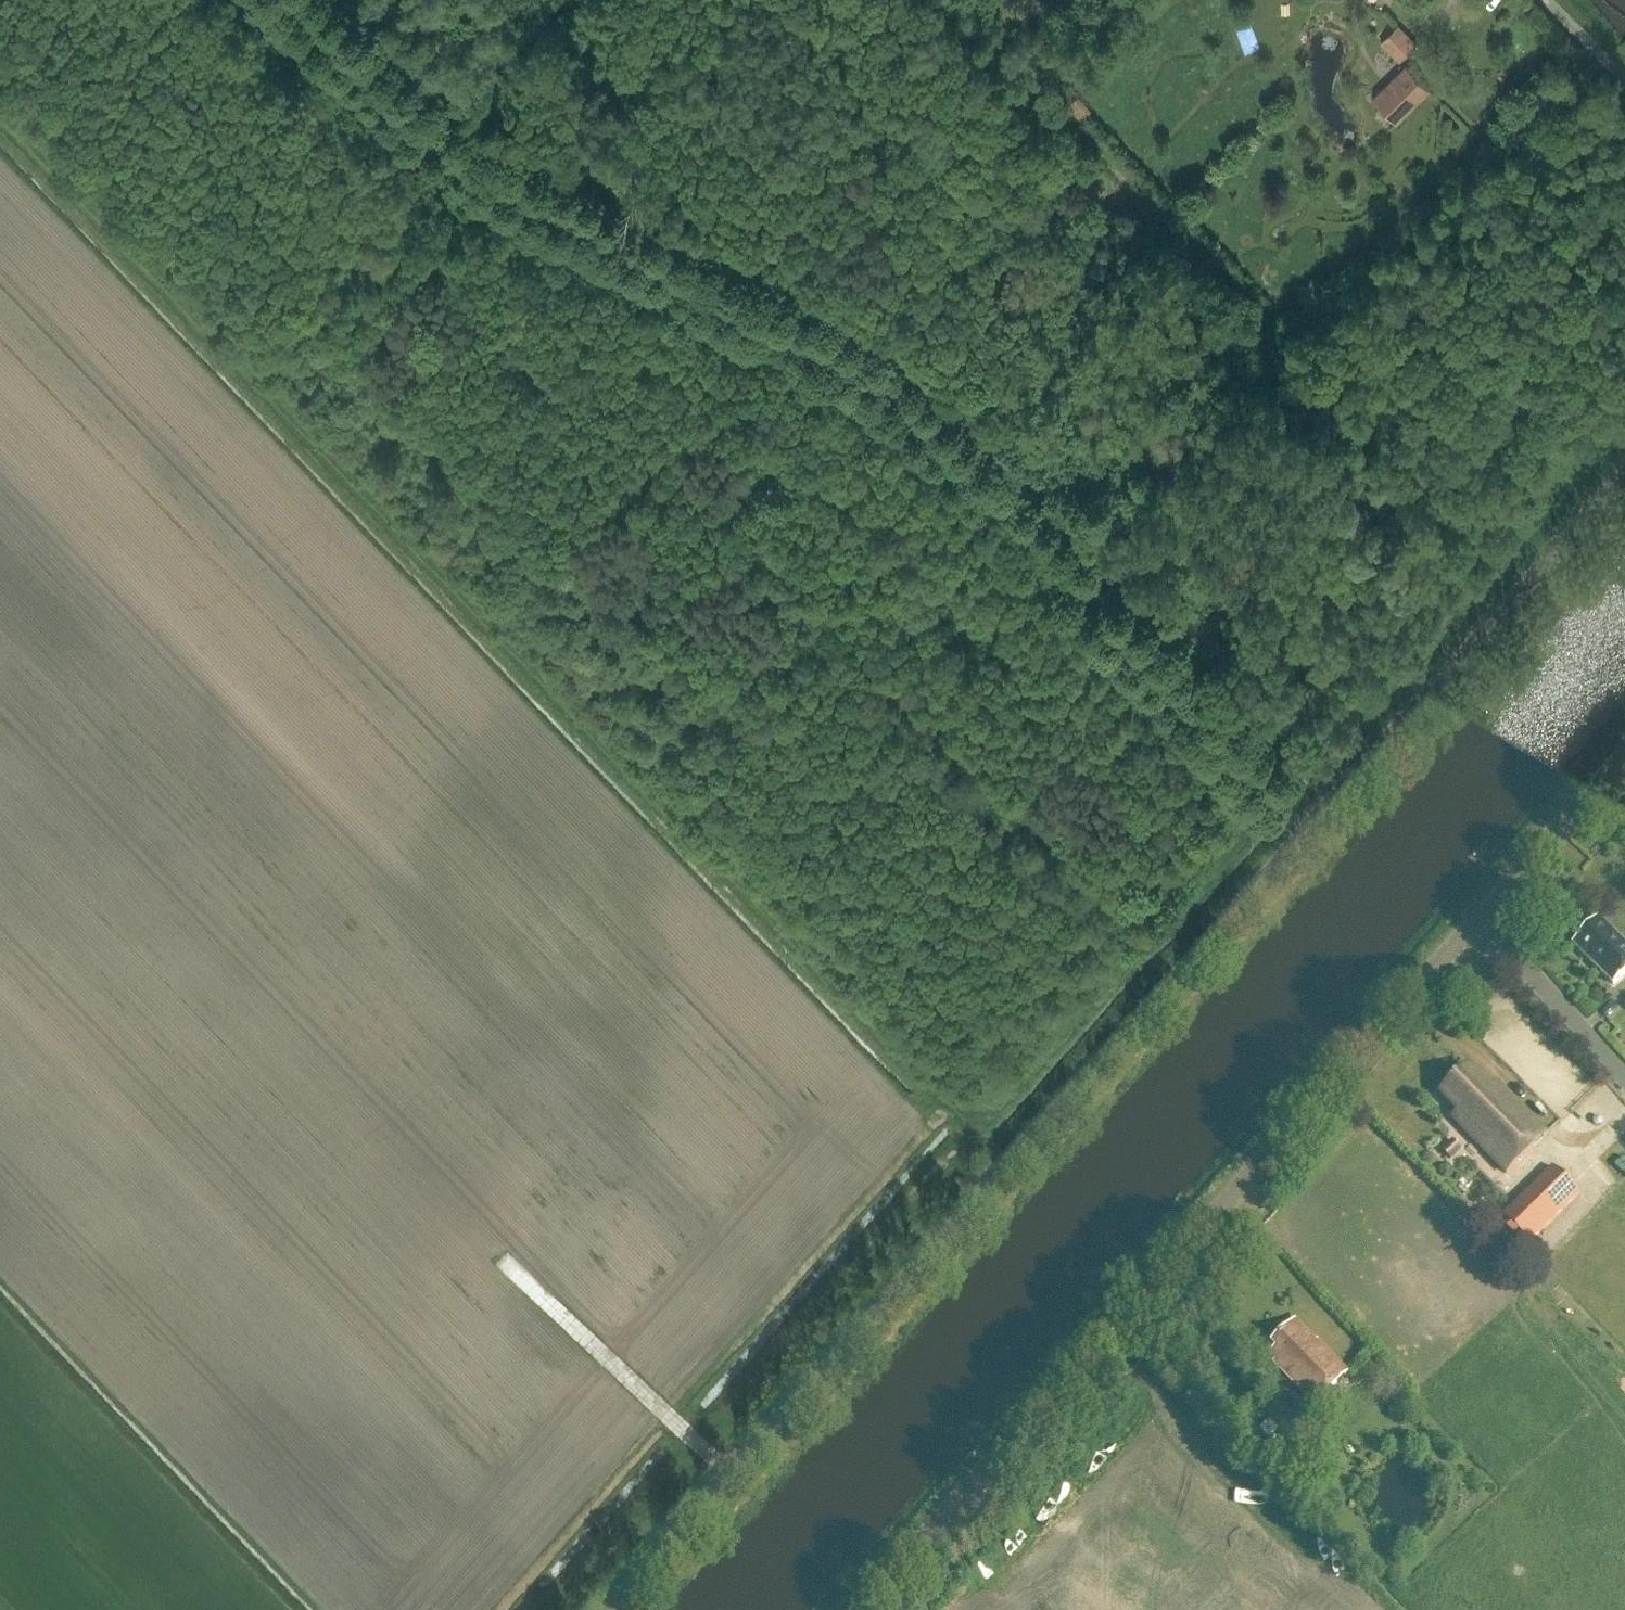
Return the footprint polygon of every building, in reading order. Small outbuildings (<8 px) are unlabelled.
[(1417,46),(1398,28),(1381,46),(1399,64),(1417,46)] [(1405,66),(1373,98),(1398,123),(1430,91),(1405,66)] [(1573,948),(1614,989),(1624,978),(1624,949),(1599,922),(1573,948)] [(1466,1071),(1440,1097),(1458,1116),(1452,1121),(1506,1177),(1547,1138),(1497,1088),(1484,1089),(1466,1071)] [(1551,1168),(1500,1219),(1529,1248),(1580,1198),(1551,1168)] [(1314,1407),(1347,1375),(1318,1345),(1316,1346),(1295,1324),(1272,1347),(1277,1351),(1271,1357),(1277,1363),(1274,1366),(1314,1407)] [(1303,1426),(1312,1417),(1294,1398),(1285,1408),(1303,1426)]
